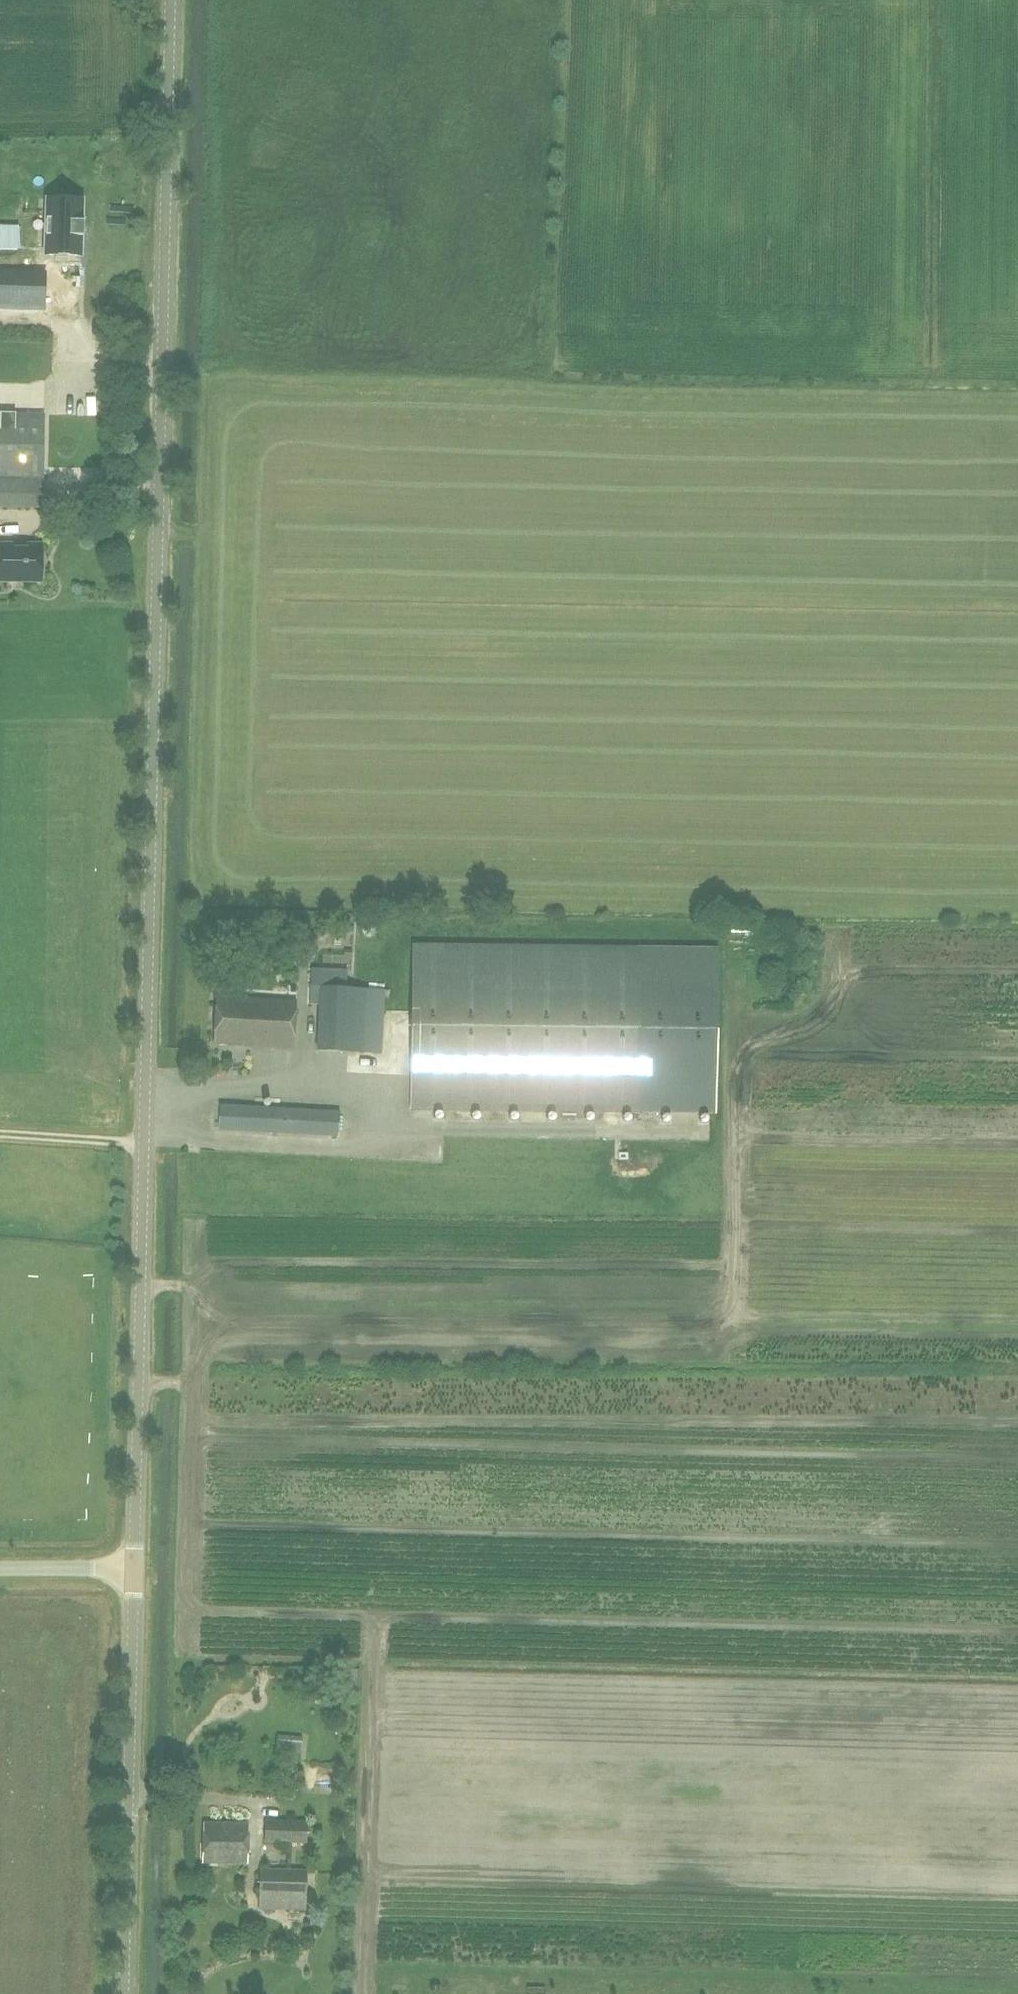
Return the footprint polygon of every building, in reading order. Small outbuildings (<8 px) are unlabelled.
[(46,199),(44,255),(80,256),(81,234),(83,234),(83,219),(81,219),(82,200),(46,199)] [(44,311),(45,275),(0,273),(0,310),(44,311)] [(44,416),(0,415),(0,508),(41,508),(41,480),(43,480),(44,416)] [(41,583),(41,547),(0,547),(0,583),(41,583)] [(718,948),(412,945),(410,1109),(716,1113),(718,948)] [(385,991),(363,990),(321,988),(318,1051),(360,1053),(381,1054),(385,991)] [(296,1001),(216,997),(214,1045),(293,1049),(296,1001)] [(219,1131),(338,1138),(339,1114),(221,1106),(219,1131)] [(288,1751),(301,1752),(302,1736),(290,1735),(288,1751)] [(266,1844),(305,1844),(305,1823),(266,1823),(266,1844)] [(248,1825),(203,1824),(203,1864),(248,1865),(248,1825)] [(305,1887),(306,1873),(260,1873),(259,1887),(305,1887)]
